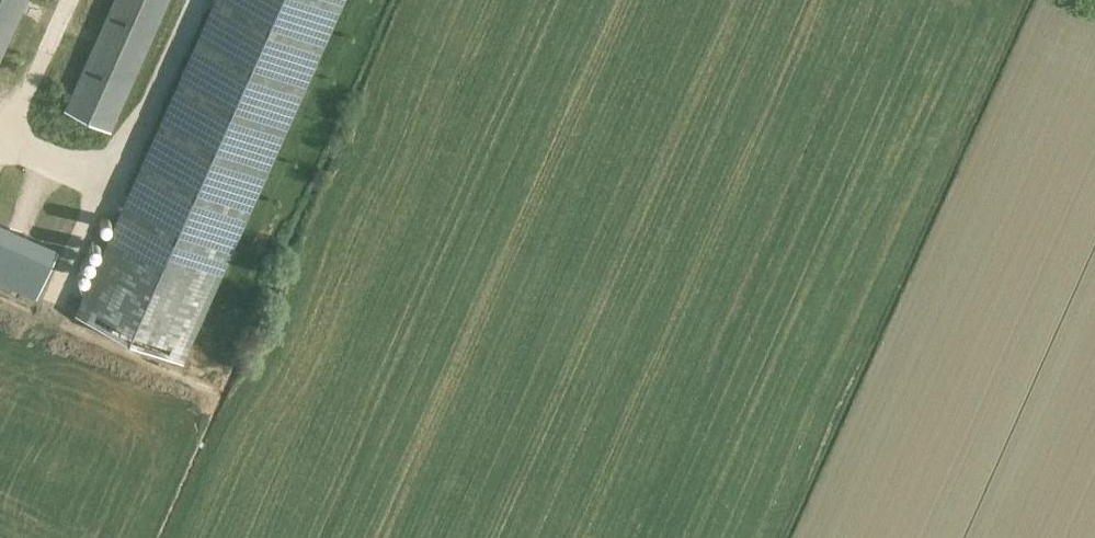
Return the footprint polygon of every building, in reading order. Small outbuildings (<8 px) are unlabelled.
[(26,0),(0,0),(0,58),(26,0)] [(63,111),(107,131),(166,0),(113,0),(63,111)] [(179,360),(342,0),(215,0),(84,287),(90,290),(78,317),(165,357),(166,354),(179,360)]
